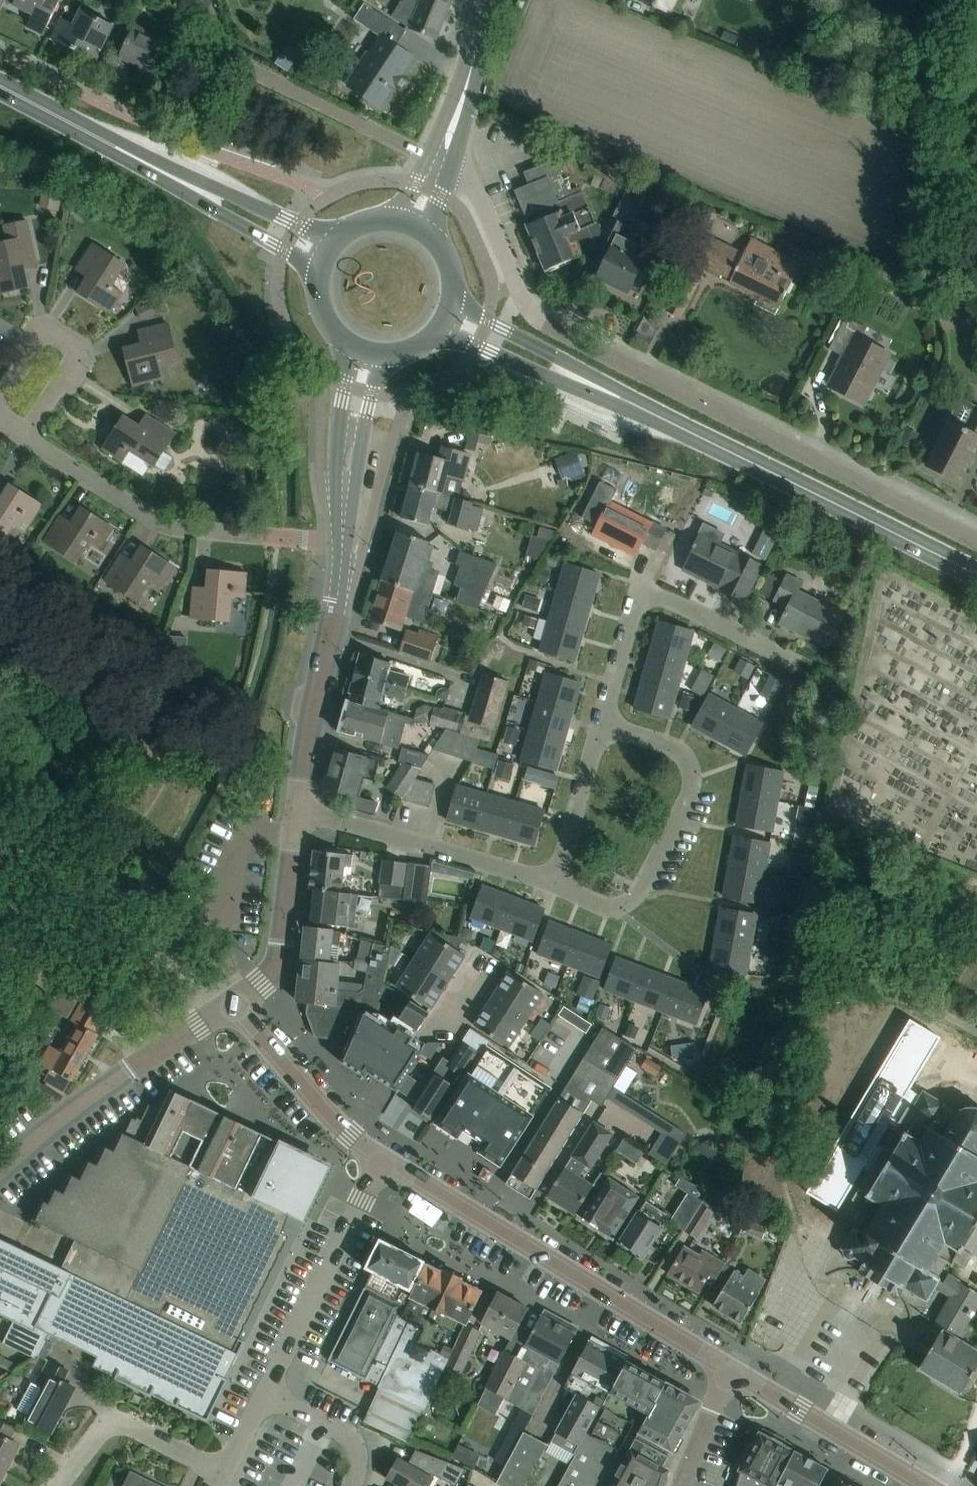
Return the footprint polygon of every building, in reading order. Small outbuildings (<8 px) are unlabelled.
[(31,29),(43,35),(52,17),(60,0),(15,0),(13,5),(37,17),(31,29)] [(392,16),(410,28),(418,31),(436,39),(452,0),(402,0),(392,16)] [(669,11),(674,0),(642,0),(669,11)] [(379,35),(346,85),(381,107),(402,76),(414,57),(396,45),(406,30),(365,2),(354,18),(379,35)] [(73,24),(62,18),(51,39),(95,61),(104,43),(113,25),(81,9),(73,24)] [(142,69),(136,81),(148,87),(170,43),(134,25),(127,39),(118,57),(142,69)] [(724,31),(721,39),(735,45),(739,36),(724,31)] [(583,168),(597,174),(592,185),(617,196),(627,175),(589,157),(583,168)] [(571,196),(563,178),(555,159),(524,172),(529,184),(514,190),(526,217),(524,218),(546,270),(597,249),(593,240),(603,236),(597,221),(594,222),(581,192),(571,196)] [(625,188),(611,219),(623,225),(628,227),(643,196),(625,188)] [(43,190),(39,206),(58,211),(62,194),(43,190)] [(31,237),(27,219),(4,224),(7,242),(0,244),(0,293),(27,287),(27,288),(29,287),(23,263),(34,261),(35,266),(37,265),(31,237)] [(641,282),(637,290),(639,291),(651,265),(631,256),(636,245),(617,236),(623,225),(611,219),(602,238),(613,243),(597,277),(628,292),(630,287),(635,278),(641,282)] [(780,297),(776,305),(779,306),(800,264),(750,240),(743,255),(704,235),(692,259),(723,274),(725,270),(733,274),(729,282),(758,296),(762,288),(780,297)] [(93,243),(87,252),(76,269),(78,270),(81,266),(90,272),(77,292),(78,293),(78,292),(110,313),(123,293),(111,285),(125,263),(93,243)] [(697,283),(683,277),(666,311),(680,318),(697,283)] [(846,316),(838,331),(829,348),(830,349),(831,347),(844,354),(828,385),(864,404),(890,354),(861,339),(867,327),(846,316)] [(168,323),(147,329),(139,330),(140,332),(144,331),(147,342),(123,348),(124,349),(133,386),(156,380),(153,367),(177,361),(168,323)] [(976,407),(965,429),(949,421),(927,465),(958,481),(976,445),(976,407)] [(175,433),(153,419),(147,415),(146,417),(150,419),(144,429),(123,415),(102,449),(122,461),(129,450),(154,466),(155,465),(165,471),(173,457),(163,451),(175,433)] [(270,424),(257,427),(260,442),(274,440),(270,424)] [(469,431),(464,448),(474,451),(477,443),(488,445),(490,436),(469,431)] [(419,454),(410,485),(447,496),(458,499),(463,478),(469,455),(462,453),(443,448),(440,460),(419,454)] [(575,451),(555,460),(562,477),(569,474),(572,480),(585,475),(575,451)] [(595,531),(609,538),(623,545),(625,541),(638,547),(641,542),(655,549),(665,528),(651,521),(649,525),(609,505),(617,489),(600,481),(581,517),(598,525),(595,531)] [(31,522),(42,505),(10,484),(9,483),(0,497),(0,540),(2,542),(17,518),(29,525),(31,522)] [(447,496),(410,485),(402,518),(421,523),(427,525),(432,506),(453,512),(450,524),(465,528),(465,526),(467,526),(473,503),(458,499),(447,496)] [(59,516),(55,523),(43,541),(76,562),(90,541),(101,548),(114,528),(82,508),(82,507),(81,506),(68,527),(58,521),(61,517),(59,516)] [(704,523),(698,533),(692,547),(693,548),(684,567),(709,580),(708,583),(745,601),(763,565),(720,544),(726,533),(704,523)] [(398,531),(382,581),(413,590),(413,591),(430,597),(439,572),(431,570),(433,562),(429,561),(433,547),(428,545),(429,542),(417,537),(398,531)] [(120,555),(116,561),(104,580),(138,601),(151,580),(162,586),(174,567),(142,546),(143,546),(142,545),(128,566),(119,560),(122,556),(120,555)] [(460,567),(453,586),(460,588),(456,602),(477,609),(497,565),(460,553),(456,566),(460,567)] [(557,592),(588,601),(592,589),(595,589),(599,573),(580,568),(564,564),(557,592)] [(190,617),(229,621),(232,595),(244,596),(247,596),(247,603),(265,605),(267,572),(250,570),(249,573),(207,569),(206,593),(196,593),(195,588),(193,588),(190,617)] [(777,579),(768,574),(758,593),(767,598),(777,579)] [(803,632),(802,635),(827,647),(844,613),(797,590),(801,581),(787,574),(774,600),(787,607),(786,611),(784,610),(783,614),(784,614),(779,623),(795,631),(796,628),(803,632)] [(382,581),(369,619),(371,620),(400,630),(405,617),(422,622),(430,597),(413,591),(413,590),(382,581)] [(591,602),(588,601),(557,592),(549,621),(580,630),(584,617),(586,618),(591,602)] [(583,630),(580,630),(549,621),(541,651),(555,655),(574,660),(575,659),(572,658),(576,646),(578,646),(583,630)] [(691,632),(693,632),(693,631),(659,621),(658,622),(661,623),(657,635),(655,635),(650,651),(653,652),(685,661),(691,639),(689,638),(691,632)] [(430,660),(438,635),(420,629),(418,636),(408,633),(405,634),(400,650),(430,660)] [(170,638),(169,657),(185,658),(187,639),(170,638)] [(677,689),(685,661),(653,652),(649,664),(647,663),(642,679),(645,680),(677,689)] [(355,673),(407,687),(410,677),(388,670),(391,662),(360,654),(355,673)] [(528,659),(526,668),(542,673),(545,664),(528,659)] [(757,664),(745,659),(738,673),(750,679),(757,664)] [(352,693),(350,701),(378,709),(383,692),(404,698),(407,687),(355,673),(349,692),(352,693)] [(490,743),(508,680),(483,673),(470,716),(466,714),(461,734),(466,736),(479,740),(490,743)] [(538,702),(570,710),(573,698),(576,699),(580,683),(561,677),(545,673),(538,702)] [(770,674),(760,694),(774,701),(784,682),(770,674)] [(669,718),(677,689),(645,680),(641,692),(639,692),(634,708),(669,718)] [(721,738),(736,709),(710,694),(702,708),(692,725),(693,726),(695,724),(706,730),(705,732),(719,740),(721,738)] [(350,701),(347,700),(339,731),(380,742),(379,744),(398,749),(405,724),(413,727),(415,719),(378,709),(350,701)] [(572,711),(570,710),(538,702),(531,730),(561,739),(565,726),(568,727),(572,711)] [(438,727),(444,707),(443,706),(442,710),(434,707),(430,724),(438,727)] [(449,730),(455,710),(444,707),(438,727),(447,730),(449,730)] [(736,709),(721,738),(732,744),(731,746),(745,754),(755,737),(762,725),(736,709)] [(466,714),(466,713),(455,710),(449,730),(453,731),(461,734),(466,714)] [(453,731),(449,730),(447,730),(432,750),(446,754),(453,731)] [(564,740),(561,739),(531,730),(523,760),(536,764),(556,769),(556,768),(553,767),(557,755),(559,756),(564,740)] [(466,736),(461,734),(453,731),(446,754),(459,758),(466,736)] [(476,751),(479,740),(466,736),(459,758),(473,761),(476,751)] [(404,763),(421,767),(430,755),(402,748),(399,761),(404,763)] [(366,758),(334,749),(323,787),(355,795),(360,777),(374,780),(379,761),(366,758)] [(486,754),(476,751),(474,761),(483,764),(486,754)] [(510,779),(514,763),(496,759),(492,775),(510,779)] [(388,787),(402,797),(421,767),(404,763),(388,787)] [(745,796),(777,801),(782,771),(747,765),(747,766),(750,767),(747,779),(745,779),(742,795),(745,796)] [(544,772),(527,767),(525,776),(541,781),(544,772)] [(415,803),(425,781),(414,778),(402,797),(401,799),(415,803)] [(429,806),(435,784),(425,781),(415,803),(429,806)] [(477,828),(478,826),(486,793),(458,784),(453,801),(447,820),(448,820),(449,818),(462,821),(461,824),(477,828)] [(808,784),(804,805),(813,807),(817,786),(808,784)] [(506,834),(515,801),(486,793),(478,826),(490,829),(489,832),(505,836),(506,834)] [(772,831),(777,801),(745,796),(742,808),(739,808),(736,824),(772,831)] [(515,801),(506,834),(518,837),(518,840),(534,844),(544,810),(525,804),(515,801)] [(795,824),(792,841),(806,843),(809,827),(813,808),(799,806),(795,824)] [(729,867),(731,867),(764,873),(770,843),(734,836),(734,837),(737,838),(734,851),(732,850),(729,867)] [(340,891),(343,865),(351,866),(353,855),(314,849),(309,888),(315,889),(315,888),(340,891)] [(798,864),(784,855),(777,866),(791,875),(798,864)] [(380,883),(379,896),(403,899),(405,886),(403,886),(404,882),(407,863),(383,859),(381,879),(380,883)] [(405,886),(403,899),(426,903),(429,885),(432,865),(408,862),(405,881),(405,886)] [(759,902),(764,873),(731,867),(729,880),(726,879),(723,896),(759,902)] [(476,904),(471,917),(501,929),(514,897),(483,885),(476,904)] [(359,894),(340,891),(315,888),(315,889),(310,922),(355,927),(357,908),(359,894)] [(501,929),(499,935),(514,941),(517,935),(532,940),(537,927),(544,908),(514,897),(501,929)] [(718,938),(751,944),(757,914),(721,908),(721,909),(724,909),(721,922),(719,922),(716,938),(718,938)] [(568,964),(580,932),(569,928),(564,926),(550,921),(538,953),(568,964)] [(789,923),(780,921),(778,932),(787,933),(789,923)] [(338,944),(340,931),(305,927),(302,957),(338,961),(340,944),(338,944)] [(470,929),(465,927),(462,937),(471,941),(473,936),(470,929)] [(429,932),(411,960),(448,983),(466,955),(457,949),(464,939),(460,937),(429,932)] [(580,932),(568,964),(599,976),(611,944),(599,940),(595,938),(580,932)] [(746,974),(751,944),(718,938),(716,951),(713,951),(710,967),(746,974)] [(383,983),(389,948),(373,943),(362,988),(358,992),(335,989),(333,1004),(332,1004),(308,1002),(307,1013),(315,1036),(347,1040),(361,1007),(377,1011),(379,999),(383,983)] [(401,952),(391,944),(388,958),(395,962),(401,952)] [(780,952),(765,949),(762,963),(777,966),(780,952)] [(634,1002),(647,969),(616,957),(604,990),(634,1002)] [(366,972),(368,962),(356,959),(353,969),(366,972)] [(337,965),(301,960),(297,1000),(332,1004),(337,965)] [(448,983),(411,960),(395,985),(431,1009),(448,983)] [(665,1013),(677,980),(647,969),(634,1002),(665,1013)] [(508,970),(491,997),(527,1020),(544,994),(508,970)] [(548,972),(544,983),(556,988),(560,976),(548,972)] [(583,975),(575,993),(591,999),(598,982),(583,975)] [(677,980),(665,1013),(695,1025),(708,992),(689,985),(677,980)] [(383,983),(379,999),(403,1015),(400,1020),(417,1031),(429,1013),(383,983)] [(39,1064),(50,1070),(44,1080),(63,1091),(70,1080),(72,1081),(98,1034),(93,1031),(105,1009),(84,997),(71,1020),(79,1024),(60,1057),(47,1049),(39,1064)] [(527,1020),(491,997),(473,1024),(509,1047),(527,1020)] [(597,1004),(593,1014),(605,1019),(609,1008),(597,1004)] [(564,1005),(558,1014),(586,1033),(592,1024),(564,1005)] [(348,1040),(339,1060),(365,1077),(368,1072),(384,1082),(389,1085),(394,1089),(397,1090),(423,1049),(422,1049),(420,1047),(422,1043),(418,1041),(413,1037),(414,1036),(415,1035),(379,1012),(376,1012),(361,1010),(348,1040)] [(544,1032),(550,1023),(541,1018),(536,1026),(544,1032)] [(628,1023),(624,1035),(633,1038),(638,1027),(628,1023)] [(564,1089),(512,1173),(536,1188),(591,1099),(602,1106),(607,1098),(614,1086),(624,1093),(636,1073),(626,1066),(637,1048),(603,1026),(564,1089)] [(539,1040),(544,1032),(536,1026),(530,1035),(539,1040)] [(672,1044),(658,1038),(653,1050),(667,1056),(672,1044)] [(453,1071),(461,1076),(477,1052),(462,1041),(448,1062),(443,1059),(423,1090),(412,1107),(413,1107),(414,1107),(417,1109),(417,1110),(433,1120),(444,1103),(455,1086),(446,1081),(453,1071)] [(694,1042),(683,1043),(685,1055),(696,1054),(694,1042)] [(500,1166),(551,1088),(487,1046),(436,1123),(443,1128),(444,1127),(450,1131),(450,1132),(457,1137),(463,1129),(484,1143),(478,1151),(486,1156),(487,1155),(493,1159),(492,1160),(500,1166)] [(661,1067),(647,1058),(641,1067),(655,1076),(661,1067)] [(614,1086),(607,1098),(620,1106),(627,1095),(624,1093),(614,1086)] [(126,1300),(217,1112),(171,1090),(162,1107),(154,1103),(145,1121),(137,1117),(128,1135),(120,1131),(112,1149),(103,1146),(95,1164),(87,1160),(78,1178),(70,1174),(61,1192),(53,1188),(46,1202),(42,1200),(32,1219),(75,1240),(61,1268),(126,1300)] [(944,1104),(923,1092),(913,1108),(909,1106),(895,1128),(894,1127),(893,1129),(890,1127),(880,1143),(885,1146),(869,1173),(863,1169),(854,1184),(857,1186),(856,1188),(859,1189),(853,1199),(862,1204),(859,1210),(865,1214),(858,1227),(855,1225),(853,1227),(854,1228),(842,1248),(845,1250),(843,1254),(852,1259),(854,1255),(863,1261),(858,1271),(899,1295),(905,1286),(926,1298),(927,1297),(928,1297),(932,1296),(934,1292),(933,1288),(932,1287),(933,1285),(939,1288),(943,1282),(938,1279),(940,1277),(937,1275),(945,1262),(951,1265),(955,1259),(964,1265),(970,1256),(973,1257),(974,1255),(976,1257),(976,1108),(971,1104),(965,1108),(959,1108),(957,1112),(944,1105),(944,1104)] [(639,1103),(632,1114),(662,1132),(648,1154),(666,1164),(686,1132),(639,1103)] [(47,1337),(95,1360),(93,1366),(206,1420),(243,1344),(238,1342),(290,1234),(284,1231),(313,1160),(281,1145),(282,1143),(217,1112),(126,1300),(61,1268),(0,1238),(0,1314),(14,1321),(15,1318),(48,1333),(47,1337)] [(593,1122),(546,1196),(575,1214),(593,1185),(579,1176),(586,1165),(591,1167),(612,1133),(593,1122)] [(622,1138),(615,1149),(621,1153),(628,1142),(622,1138)] [(709,1138),(693,1146),(703,1168),(720,1160),(709,1138)] [(602,1172),(594,1186),(601,1191),(582,1218),(613,1238),(639,1196),(602,1172)] [(683,1230),(708,1191),(680,1178),(675,1185),(688,1193),(669,1222),(683,1230)] [(708,1191),(683,1230),(697,1239),(721,1199),(708,1191)] [(638,1210),(630,1224),(619,1241),(620,1242),(620,1243),(622,1244),(622,1243),(643,1256),(669,1214),(646,1200),(639,1211),(638,1210)] [(748,1221),(744,1232),(762,1239),(766,1228),(748,1221)] [(366,1379),(409,1294),(425,1261),(380,1238),(365,1268),(375,1273),(368,1286),(365,1285),(328,1360),(366,1379)] [(684,1246),(678,1256),(668,1273),(699,1291),(708,1276),(714,1279),(712,1283),(724,1263),(703,1250),(700,1256),(684,1246)] [(446,1364),(465,1323),(465,1322),(466,1322),(481,1291),(460,1281),(462,1278),(445,1270),(444,1273),(426,1265),(411,1295),(409,1294),(366,1379),(380,1386),(363,1423),(394,1435),(409,1442),(425,1407),(446,1364)] [(740,1281),(744,1275),(734,1269),(713,1304),(741,1322),(759,1293),(740,1281)] [(976,1305),(976,1291),(947,1274),(943,1282),(939,1288),(950,1295),(925,1338),(923,1337),(917,1348),(927,1354),(919,1367),(961,1393),(976,1366),(976,1350),(960,1340),(966,1330),(963,1328),(976,1305)] [(509,1337),(511,1338),(527,1307),(526,1307),(526,1308),(515,1302),(515,1301),(498,1292),(482,1323),(509,1337)] [(500,1474),(523,1432),(533,1413),(541,1398),(540,1397),(575,1333),(556,1323),(558,1319),(545,1312),(543,1316),(541,1315),(524,1346),(511,1338),(509,1337),(485,1388),(477,1405),(495,1414),(503,1399),(521,1409),(505,1439),(489,1469),(500,1474)] [(465,1323),(446,1364),(462,1371),(481,1331),(465,1323)] [(37,1355),(41,1345),(32,1340),(25,1353),(32,1357),(37,1355)] [(38,1355),(37,1355),(46,1359),(53,1344),(45,1340),(38,1355)] [(599,1405),(624,1359),(588,1340),(571,1372),(572,1372),(564,1387),(577,1393),(556,1432),(549,1447),(557,1451),(559,1447),(573,1455),(599,1405)] [(664,1381),(653,1375),(652,1378),(626,1363),(627,1361),(624,1359),(599,1405),(573,1455),(575,1456),(558,1485),(608,1485),(637,1432),(638,1430),(664,1381)] [(48,1360),(35,1386),(30,1383),(17,1408),(28,1414),(26,1418),(51,1431),(74,1387),(63,1381),(68,1371),(48,1360)] [(664,1447),(670,1451),(694,1407),(692,1397),(664,1381),(638,1430),(637,1432),(664,1447)] [(0,1421),(0,1480),(19,1444),(10,1439),(15,1429),(0,1421)] [(732,1485),(774,1485),(794,1450),(760,1431),(738,1472),(732,1485)] [(500,1474),(500,1475),(496,1483),(500,1485),(525,1485),(547,1445),(523,1432),(500,1474)] [(637,1432),(608,1485),(664,1485),(669,1471),(654,1462),(659,1453),(661,1454),(664,1447),(637,1432)] [(435,1475),(454,1485),(456,1485),(466,1469),(415,1449),(415,1450),(419,1452),(411,1465),(398,1458),(387,1477),(401,1485),(428,1485),(435,1475)] [(826,1472),(828,1468),(794,1450),(774,1485),(819,1485),(826,1472)] [(131,1473),(124,1485),(158,1485),(131,1473)] [(106,1485),(118,1485),(120,1482),(111,1477),(106,1485)]
